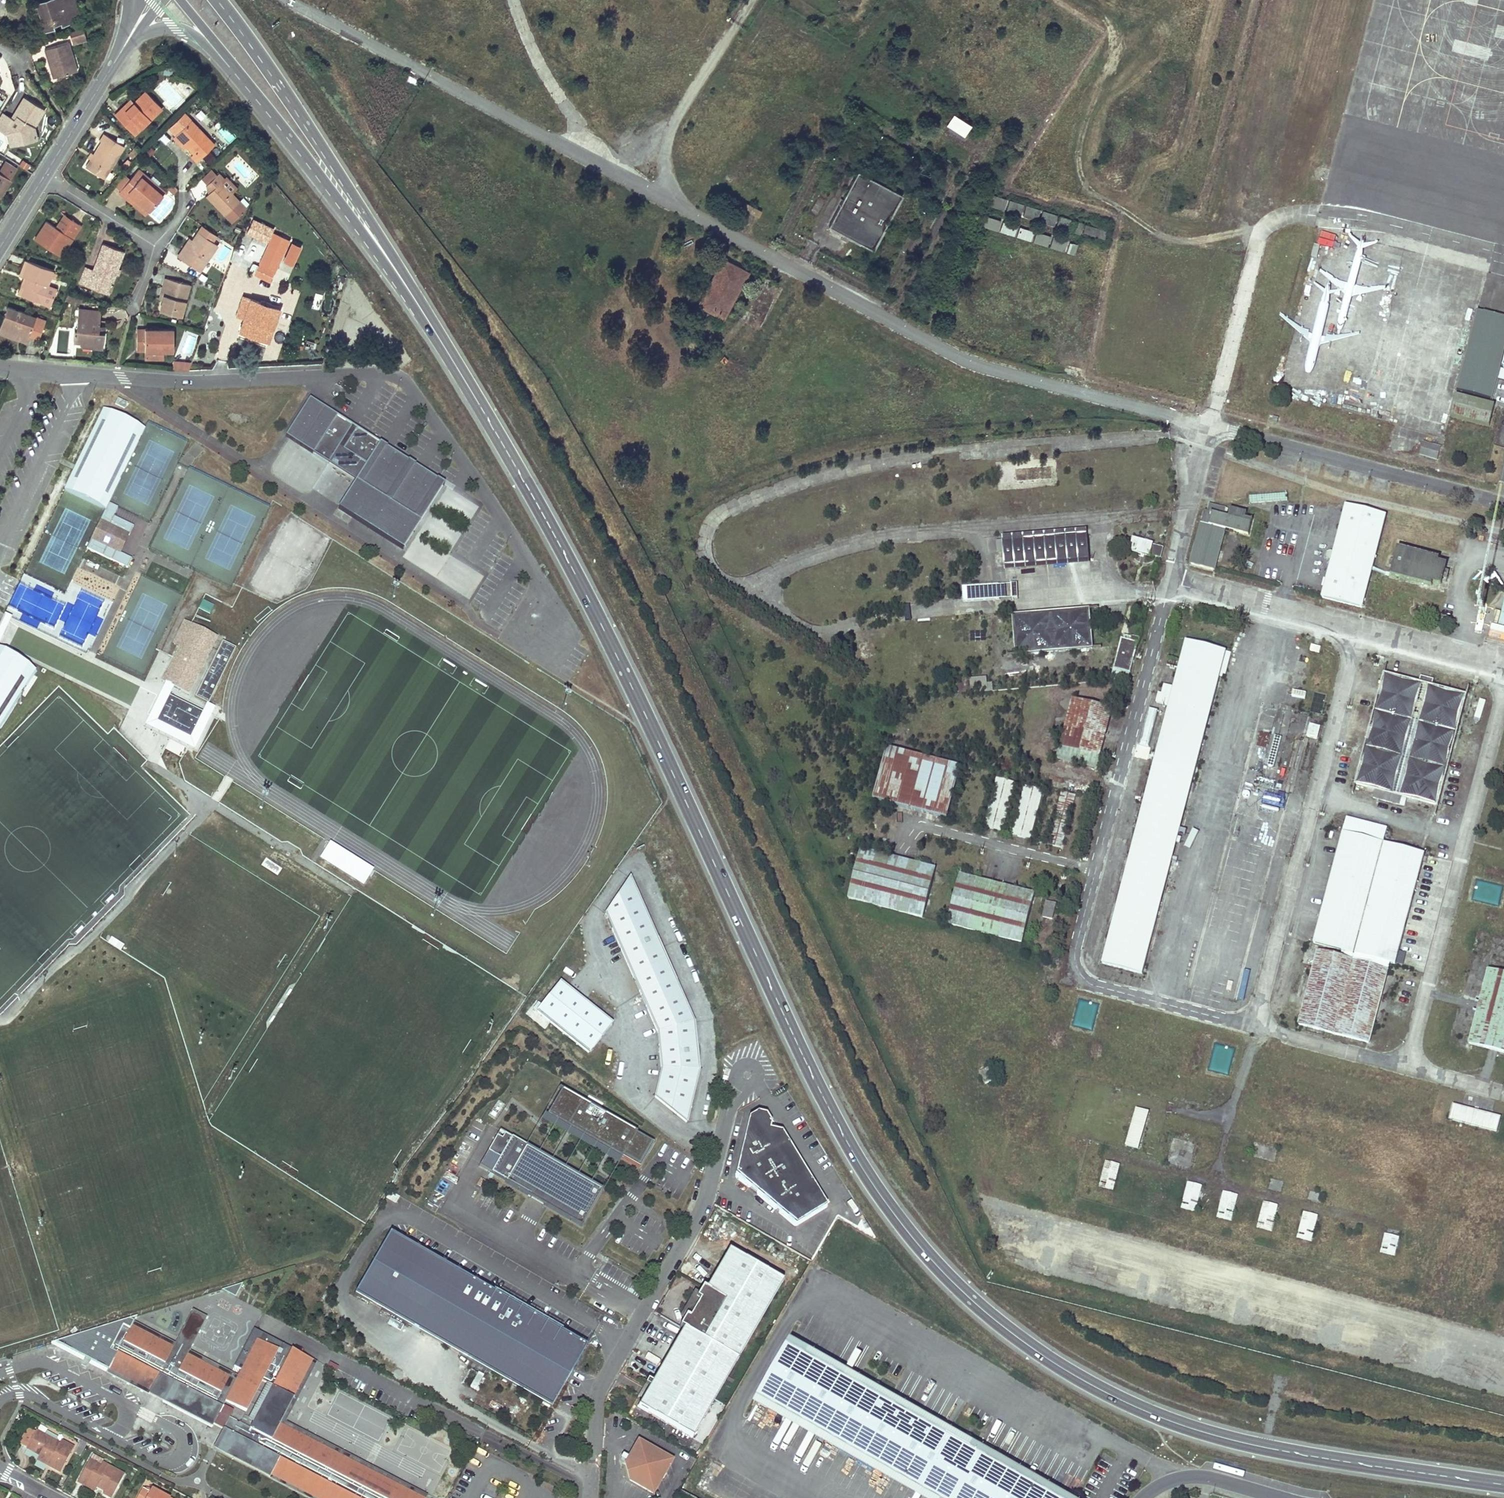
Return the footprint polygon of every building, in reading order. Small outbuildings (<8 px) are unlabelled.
[(34,2),(43,30),(53,28),(52,24),(59,22),(60,25),(70,23),(70,18),(79,15),(74,0),(40,0),(34,2)] [(83,30),(69,34),(72,42),(86,37),(83,30)] [(52,63),(57,77),(76,71),(67,43),(43,50),(48,65),(52,63)] [(48,65),(52,78),(57,77),(52,63),(48,65)] [(138,127),(159,107),(143,90),(131,102),(124,109),(120,106),(113,113),(128,129),(134,122),(138,127)] [(25,98),(11,118),(2,113),(0,115),(0,131),(3,133),(9,132),(9,135),(14,136),(16,145),(36,141),(33,127),(45,110),(25,98)] [(124,109),(131,102),(128,99),(120,106),(124,109)] [(951,113),(945,125),(965,135),(971,123),(951,113)] [(212,143),(189,119),(174,134),(184,145),(191,152),(189,154),(195,160),(212,143)] [(132,133),(138,127),(134,122),(128,129),(132,133)] [(9,132),(3,133),(5,142),(11,146),(16,145),(14,136),(9,135),(9,132)] [(88,158),(84,166),(102,177),(122,144),(101,132),(97,139),(99,141),(92,152),(88,158)] [(184,145),(174,134),(171,136),(181,147),(184,145)] [(148,177),(136,167),(127,178),(119,188),(117,190),(126,198),(130,193),(149,208),(161,193),(152,186),(158,180),(150,174),(148,177)] [(204,195),(229,220),(238,211),(239,208),(233,202),(237,199),(229,191),(235,185),(225,174),(222,178),(216,171),(205,182),(211,188),(207,192),(204,195)] [(873,249),(902,195),(858,171),(829,226),(873,249)] [(121,173),(113,183),(119,188),(127,178),(121,173)] [(0,174),(0,195),(10,180),(0,174)] [(149,208),(130,193),(126,198),(144,213),(149,208)] [(992,207),(1005,208),(1006,197),(993,196),(992,207)] [(238,211),(244,206),(237,199),(233,202),(239,208),(238,211)] [(1010,199),(1006,209),(1020,215),(1024,204),(1010,199)] [(761,211),(746,203),(743,208),(758,216),(761,211)] [(1022,215),(1037,220),(1040,210),(1026,205),(1022,215)] [(1042,211),(1040,221),(1055,223),(1056,214),(1042,211)] [(61,231),(69,218),(61,213),(52,225),(61,231)] [(997,230),(1000,219),(986,216),(983,227),(997,230)] [(1060,216),(1058,224),(1071,228),(1073,220),(1060,216)] [(52,225),(45,220),(33,238),(60,255),(79,224),(69,218),(61,231),(52,225)] [(1014,235),(1017,225),(1002,221),(999,232),(1014,235)] [(1103,239),(1106,230),(1085,223),(1082,232),(1103,239)] [(1016,236),(1031,241),(1034,231),(1019,226),(1016,236)] [(198,269),(215,243),(196,230),(190,238),(183,250),(180,247),(175,255),(198,269)] [(1047,246),(1051,235),(1036,231),(1032,242),(1047,246)] [(269,282),(290,240),(273,232),(252,274),(269,282)] [(183,250),(190,238),(187,236),(180,247),(183,250)] [(1064,251),(1067,241),(1052,236),(1049,247),(1064,251)] [(115,266),(122,249),(101,242),(91,268),(84,266),(78,282),(86,284),(87,281),(108,289),(109,289),(112,282),(109,281),(113,272),(115,266)] [(1067,242),(1066,253),(1075,254),(1076,242),(1067,242)] [(20,294),(39,301),(49,304),(55,287),(46,283),(51,269),(26,259),(20,274),(24,276),(27,277),(23,286),(20,294)] [(723,318),(747,272),(723,259),(699,305),(723,318)] [(178,314),(187,283),(164,276),(161,286),(164,286),(161,298),(158,308),(178,314)] [(108,289),(87,281),(86,284),(107,292),(108,289)] [(243,297),(236,316),(243,318),(241,325),(244,326),(243,329),(269,339),(279,309),(243,297)] [(44,319),(6,305),(0,320),(0,326),(9,329),(19,333),(17,337),(17,338),(25,341),(27,335),(28,331),(38,335),(44,319)] [(97,324),(99,309),(77,307),(75,328),(73,328),(72,340),(79,340),(81,345),(88,345),(91,343),(91,340),(101,341),(102,331),(97,330),(97,324)] [(1477,311),(1457,391),(1492,400),(1503,353),(1503,318),(1477,311)] [(150,327),(135,327),(135,349),(145,348),(164,348),(172,348),(171,326),(157,326),(157,324),(150,324),(150,327)] [(244,326),(241,325),(239,331),(268,341),(269,339),(243,329),(244,326)] [(145,359),(164,358),(164,348),(145,348),(145,359)] [(189,370),(191,362),(173,360),(172,368),(189,370)] [(1495,405),(1456,395),(1451,416),(1489,426),(1495,405)] [(113,404),(124,409),(126,403),(116,398),(113,404)] [(308,398),(284,436),(327,463),(330,458),(358,476),(355,480),(337,508),(402,549),(443,484),(308,398)] [(63,490),(104,510),(106,507),(108,503),(143,429),(103,410),(63,490)] [(1422,442),(1420,457),(1439,460),(1441,445),(1422,442)] [(330,458),(327,463),(355,480),(358,476),(330,458)] [(1052,467),(1009,467),(1009,481),(1052,481),(1052,467)] [(106,507),(115,511),(117,507),(108,503),(106,507)] [(1214,571),(1224,530),(1249,536),(1253,521),(1246,519),(1247,514),(1231,510),(1229,517),(1224,516),(1226,509),(1209,504),(1207,512),(1205,511),(1191,565),(1214,571)] [(1386,516),(1346,505),(1333,553),(1332,552),(1327,553),(1326,556),(1330,559),(1332,559),(1323,593),(1322,597),(1362,607),(1386,516)] [(100,521),(85,548),(127,567),(131,558),(115,551),(124,533),(128,535),(133,525),(112,516),(115,511),(106,507),(104,510),(99,521),(100,521)] [(1088,534),(997,541),(998,552),(1004,552),(1005,566),(1090,559),(1088,534)] [(1140,540),(1134,538),(1130,551),(1137,553),(1136,550),(1131,549),(1134,541),(1138,542),(1140,540)] [(1138,542),(1134,541),(1131,549),(1136,550),(1137,554),(1143,558),(1147,558),(1152,555),(1161,557),(1163,548),(1155,546),(1152,542),(1148,539),(1143,539),(1140,540),(1138,542)] [(1439,559),(1399,548),(1391,575),(1432,586),(1433,582),(1442,585),(1447,565),(1438,563),(1439,559)] [(209,615),(214,605),(202,600),(197,609),(209,615)] [(1093,648),(1089,610),(1013,616),(1017,655),(1093,648)] [(216,636),(185,621),(174,644),(180,646),(162,681),(165,683),(173,686),(188,694),(216,636)] [(1128,679),(1139,638),(1132,637),(1125,636),(1124,639),(1122,638),(1111,681),(1128,679)] [(236,648),(222,641),(195,697),(207,703),(208,704),(236,648)] [(1226,651),(1186,641),(1103,963),(1142,974),(1226,651)] [(34,671),(0,649),(0,725),(34,671)] [(1419,683),(1385,674),(1356,784),(1375,789),(1373,798),(1400,805),(1402,796),(1437,805),(1466,696),(1432,687),(1434,679),(1421,676),(1419,683)] [(214,707),(208,704),(207,703),(202,711),(203,712),(190,739),(155,721),(168,694),(169,695),(173,686),(165,683),(160,694),(148,717),(125,718),(194,749),(214,707)] [(169,695),(168,694),(155,721),(190,739),(203,712),(202,711),(169,695)] [(1097,769),(1113,711),(1072,700),(1057,758),(1097,769)] [(1310,724),(1306,737),(1318,740),(1321,727),(1310,724)] [(948,819),(961,767),(888,748),(874,800),(948,819)] [(1005,833),(1018,784),(995,778),(982,827),(1005,833)] [(1033,841),(1046,792),(1022,786),(1010,834),(1033,841)] [(1070,821),(1076,796),(1061,792),(1055,817),(1070,821)] [(1387,828),(1347,818),(1314,943),(1334,948),(1390,963),(1396,965),(1425,854),(1383,843),(1387,828)] [(1063,848),(1069,823),(1054,819),(1048,844),(1063,848)] [(920,916),(933,867),(862,848),(849,898),(920,916)] [(1022,943),(1035,893),(961,874),(948,924),(1022,943)] [(650,1099),(686,1123),(697,1071),(694,1022),(629,877),(606,914),(661,1037),(663,1073),(650,1099)] [(1052,919),(1056,904),(1047,901),(1043,917),(1052,919)] [(1388,971),(1316,951),(1296,1026),(1368,1046),(1388,971)] [(1488,970),(1469,1043),(1503,1052),(1503,974),(1488,970)] [(613,1023),(560,983),(537,1012),(591,1053),(613,1023)] [(996,1079),(991,1068),(980,1072),(985,1083),(996,1079)] [(655,1145),(563,1090),(549,1114),(640,1169),(655,1145)] [(1496,1131),(1500,1117),(1454,1105),(1450,1119),(1496,1131)] [(1139,1149),(1149,1112),(1137,1109),(1126,1145),(1139,1149)] [(790,1219),(821,1200),(781,1131),(769,1129),(766,1114),(758,1112),(745,1117),(734,1174),(790,1219)] [(579,1228),(601,1190),(500,1132),(478,1169),(579,1228)] [(1114,1190),(1121,1165),(1105,1162),(1099,1186),(1114,1190)] [(1196,1211),(1203,1187),(1187,1183),(1181,1207),(1196,1211)] [(1232,1221),(1239,1196),(1223,1192),(1217,1217),(1232,1221)] [(1272,1231),(1278,1206),(1263,1202),(1257,1227),(1272,1231)] [(1312,1241),(1318,1216),(1303,1213),(1297,1237),(1312,1241)] [(550,1408),(585,1346),(389,1233),(353,1294),(550,1408)] [(1395,1256),(1400,1237),(1385,1233),(1380,1252),(1395,1256)] [(636,1406),(691,1436),(777,1277),(722,1247),(701,1286),(697,1284),(691,1296),(692,1296),(683,1314),(682,1313),(676,1325),(679,1327),(650,1381),(646,1379),(643,1383),(648,1386),(641,1398),(636,1406)] [(691,1296),(687,1293),(677,1311),(682,1313),(683,1314),(692,1296),(691,1296)] [(181,1341),(170,1362),(183,1369),(194,1348),(212,1315),(199,1308),(181,1341)] [(225,1449),(315,1497),(419,1497),(282,1424),(274,1440),(254,1429),(277,1387),(297,1398),(317,1361),(279,1340),(275,1347),(255,1336),(239,1365),(246,1369),(243,1374),(194,1348),(183,1369),(170,1362),(181,1341),(129,1313),(112,1345),(119,1349),(110,1365),(151,1388),(156,1380),(169,1387),(163,1398),(212,1425),(226,1398),(236,1404),(223,1427),(227,1429),(234,1433),(225,1449)] [(279,1340),(259,1329),(255,1336),(275,1347),(279,1340)] [(791,1340),(760,1392),(761,1399),(771,1405),(777,1403),(853,1447),(854,1454),(863,1459),(870,1457),(935,1495),(941,1497),(1059,1497),(791,1340)] [(119,1349),(112,1345),(101,1365),(150,1391),(151,1388),(110,1365),(119,1349)] [(648,1386),(643,1383),(637,1395),(641,1398),(648,1386)] [(277,1387),(254,1429),(274,1440),(282,1424),(297,1398),(277,1387)] [(777,1403),(771,1405),(854,1454),(853,1447),(777,1403)] [(218,1445),(225,1449),(234,1433),(227,1429),(218,1445)] [(59,1444),(36,1432),(26,1449),(40,1455),(37,1460),(60,1473),(73,1447),(61,1441),(59,1444)] [(82,1439),(74,1455),(79,1458),(87,1442),(82,1439)] [(625,1465),(631,1482),(653,1493),(670,1460),(637,1442),(628,1459),(625,1465)] [(93,1455),(78,1482),(95,1492),(98,1486),(105,1491),(103,1494),(110,1497),(111,1497),(124,1475),(102,1464),(104,1461),(93,1455)] [(863,1459),(929,1497),(933,1497),(935,1495),(870,1457),(863,1459)] [(143,1489),(138,1497),(167,1497),(155,1491),(153,1494),(143,1489)]
